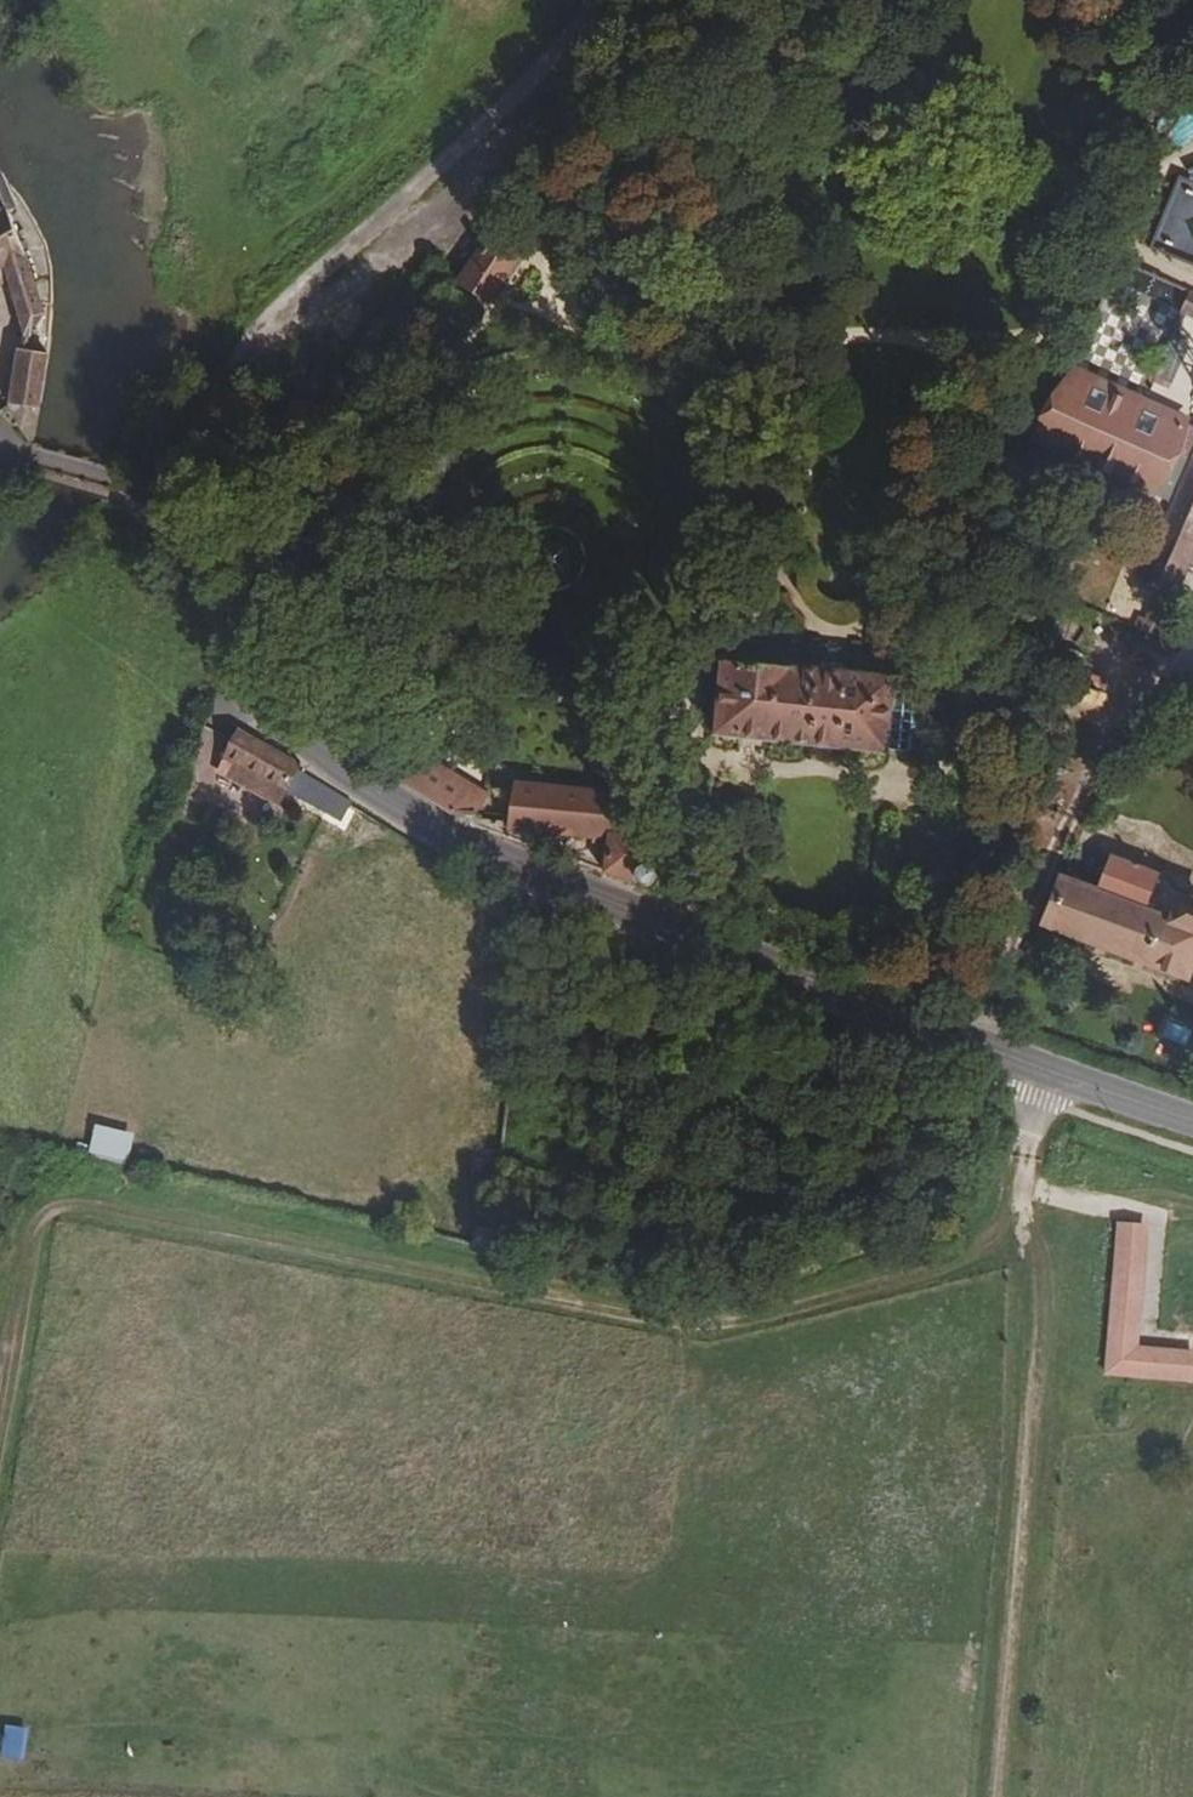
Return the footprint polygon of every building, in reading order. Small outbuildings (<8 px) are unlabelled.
[(1189,146),(1156,244),(1192,256),(1192,147),(1189,146)] [(6,205),(12,202),(0,174),(0,207),(6,205)] [(45,313),(6,205),(0,207),(0,269),(2,268),(19,327),(35,329),(45,313)] [(492,224),(442,292),(477,318),(527,249),(492,224)] [(1098,305),(1078,360),(1134,381),(1155,326),(1098,305)] [(41,408),(50,352),(13,348),(7,403),(41,408)] [(1160,360),(1148,386),(1173,399),(1186,373),(1160,360)] [(1192,417),(1076,369),(1046,434),(1166,480),(1192,417)] [(41,408),(7,403),(28,440),(34,440),(41,408)] [(1157,571),(1192,582),(1192,580),(1192,461),(1157,571)] [(13,494),(0,484),(0,512),(13,494)] [(893,667),(736,649),(730,717),(885,736),(893,667)] [(234,734),(219,769),(288,794),(301,759),(234,734)] [(412,755),(399,780),(474,818),(483,794),(412,755)] [(515,794),(511,837),(573,846),(577,799),(515,794)] [(577,804),(573,846),(608,855),(635,857),(638,812),(577,804)] [(1188,860),(1136,837),(1118,876),(1170,898),(1188,860)] [(608,855),(607,878),(629,888),(641,893),(642,858),(608,855)] [(1054,918),(1098,939),(1094,947),(1108,954),(1113,944),(1145,959),(1141,969),(1153,975),(1157,965),(1192,981),(1192,904),(1188,902),(1181,918),(1164,909),(1170,898),(1118,876),(1114,887),(1073,870),(1054,918)] [(92,1153),(132,1163),(139,1134),(100,1124),(92,1153)] [(1117,1225),(1105,1376),(1192,1383),(1192,1373),(1192,1354),(1139,1350),(1149,1228),(1117,1225)] [(5,1758),(27,1760),(30,1728),(8,1726),(5,1758)]
